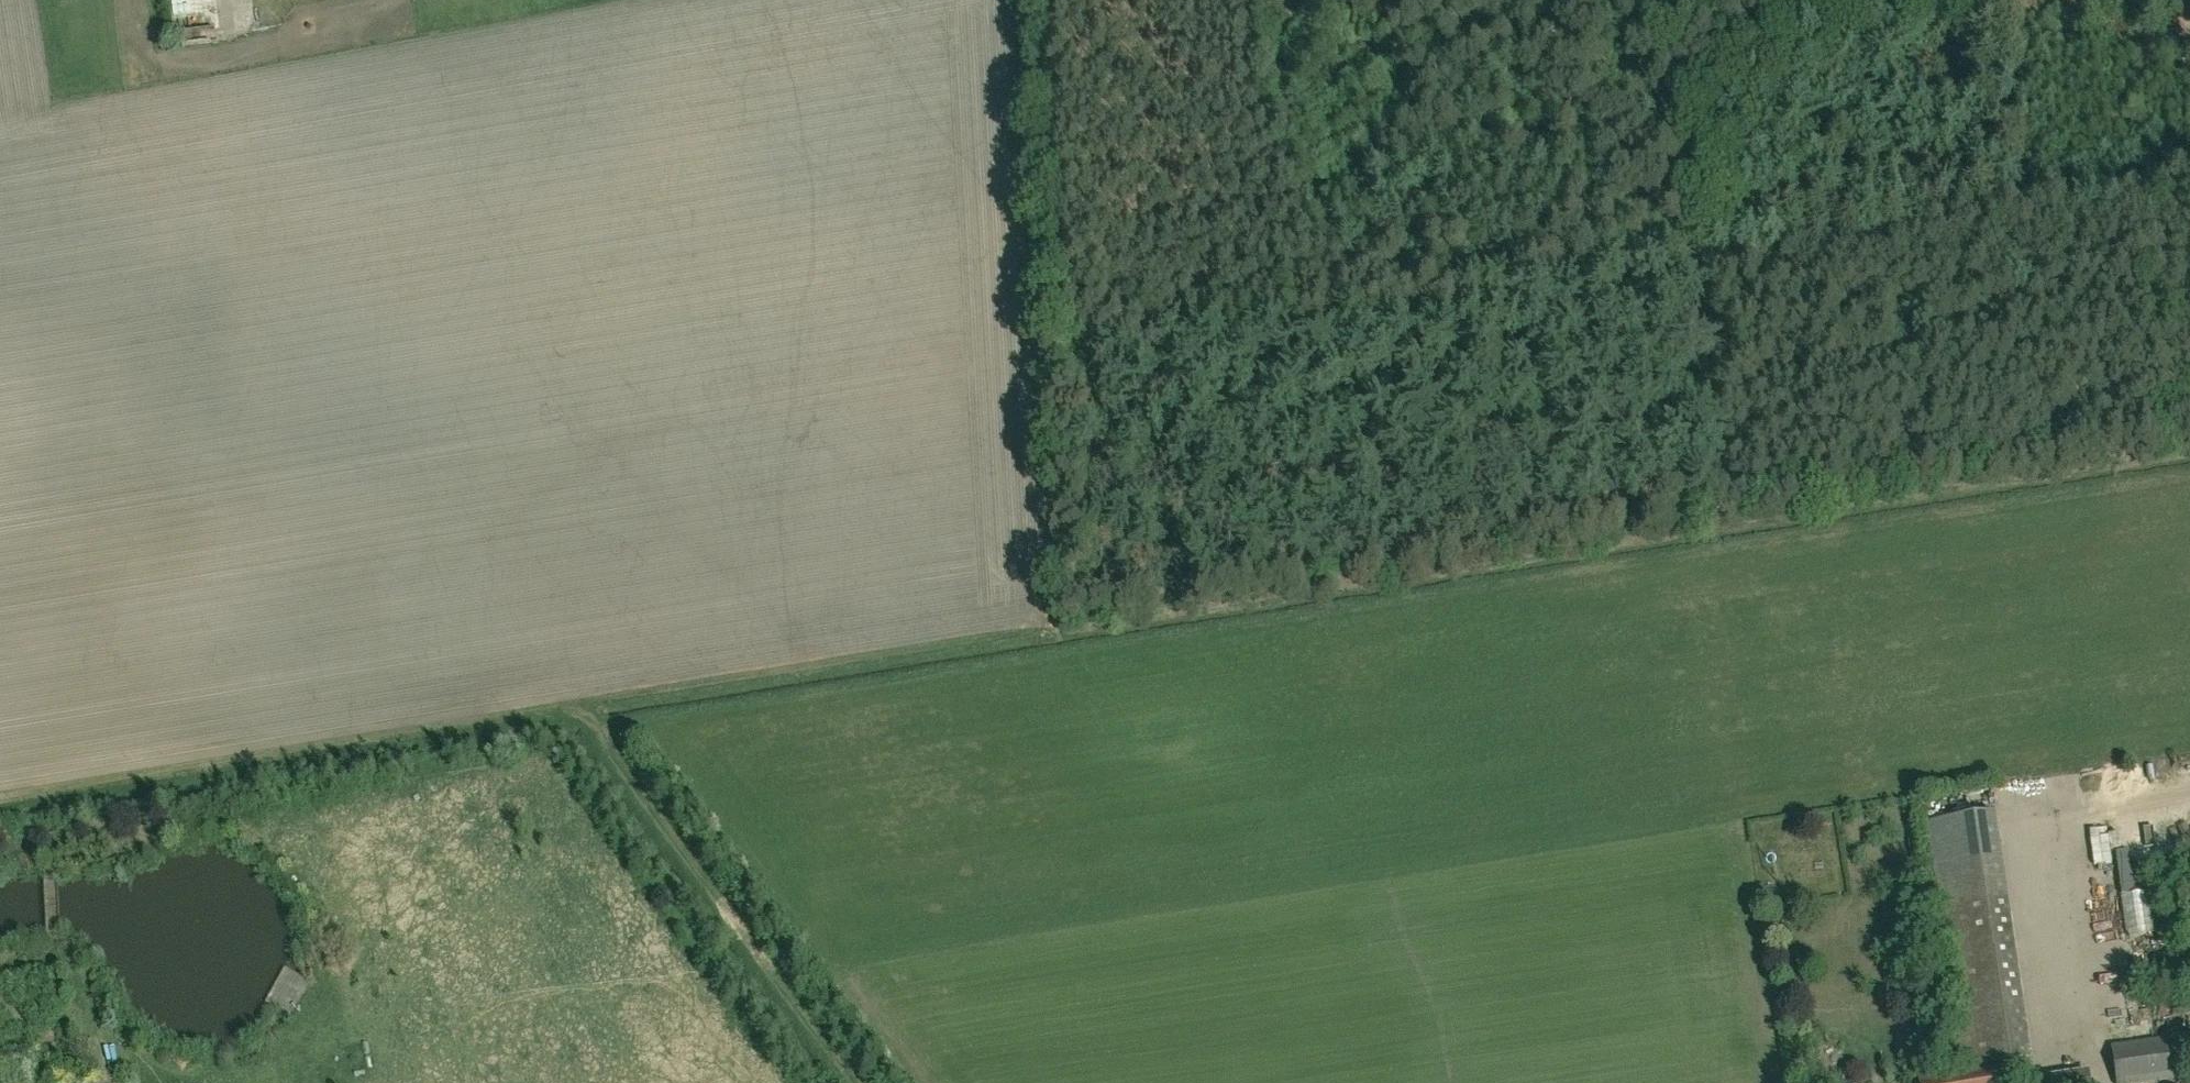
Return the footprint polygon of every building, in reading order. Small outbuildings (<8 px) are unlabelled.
[(2134,850),(2119,851),(2121,894),(2136,893),(2134,850)] [(2108,1029),(2111,1047),(2116,1082),(2145,1082),(2180,1078),(2174,1037),(2156,1040),(2153,1023),(2108,1029)] [(2089,1070),(2045,1076),(2046,1082),(2090,1082),(2089,1070)] [(1921,1082),(1993,1082),(1991,1071),(1921,1082)]
